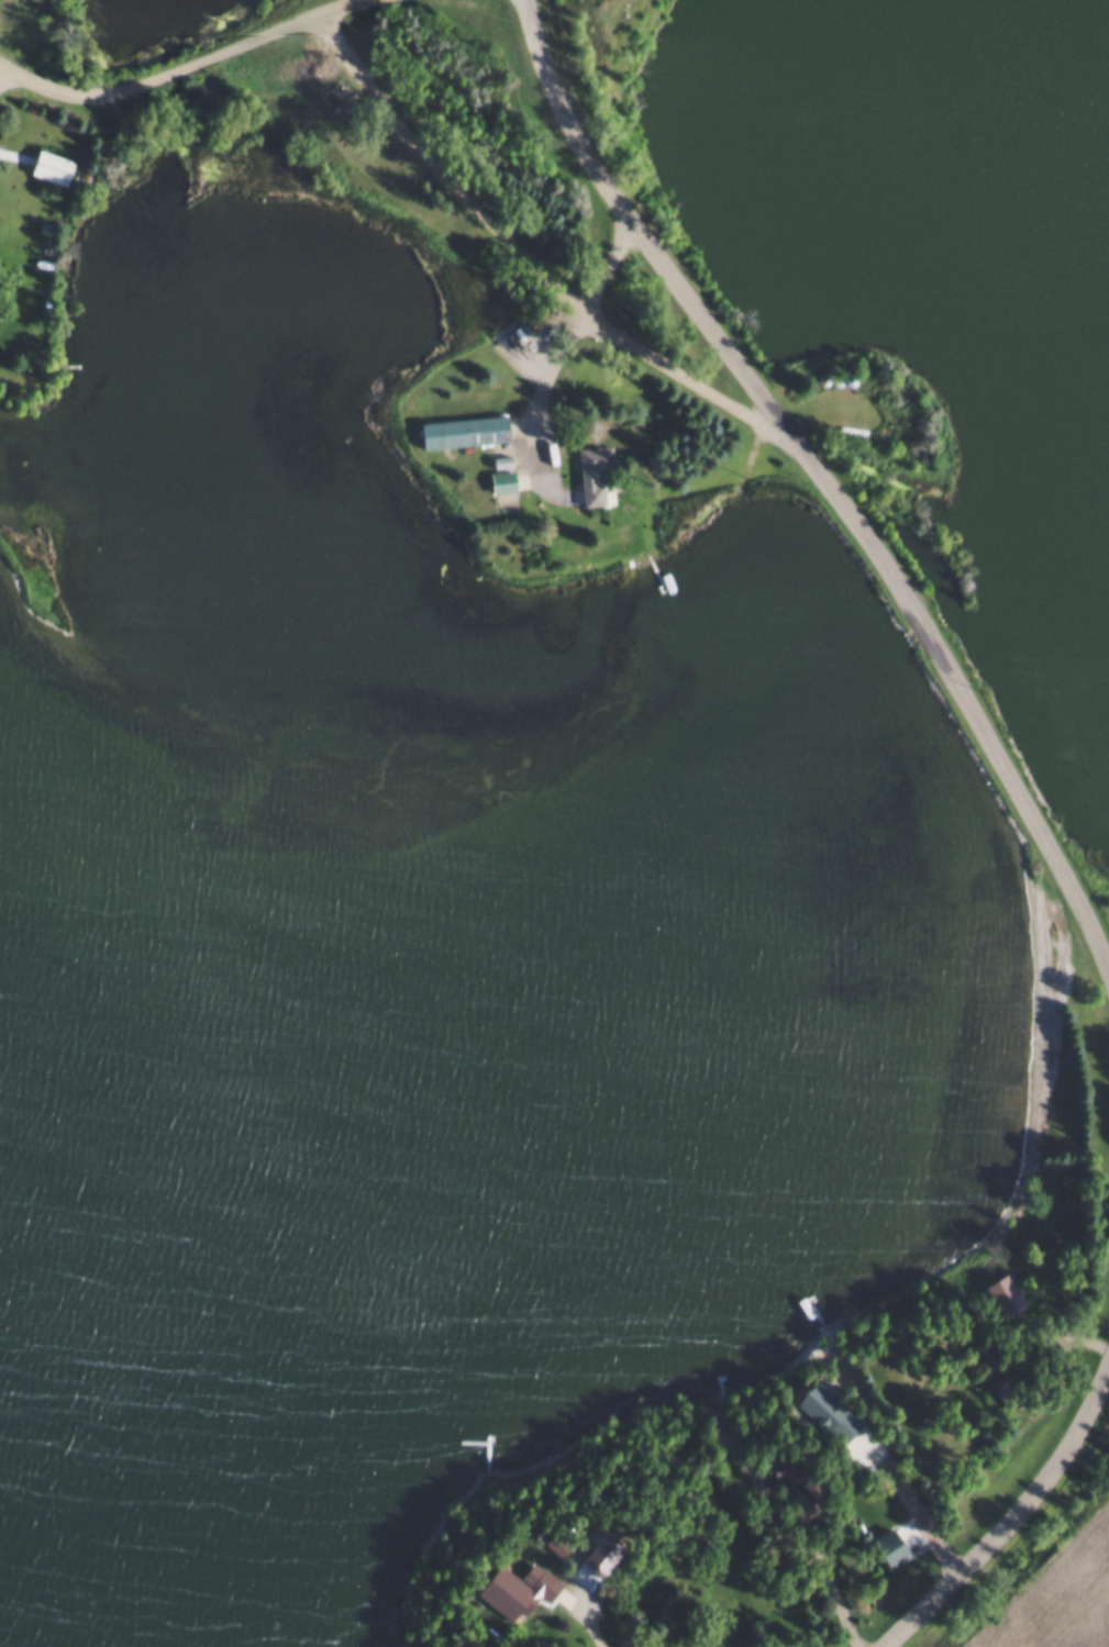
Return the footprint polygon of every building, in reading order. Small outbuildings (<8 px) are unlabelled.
[(34,146),(69,158),(60,183),(25,170),(34,146)] [(820,382),(824,380),(825,376),(823,372),(820,370),(816,372),(813,377),(816,380),(820,382)] [(832,382),(836,381),(839,377),(836,372),(832,370),(828,372),(827,377),(829,381),(832,382)] [(845,383),(850,381),(852,377),(850,374),(845,371),(841,374),(840,378),(842,381),(845,383)] [(501,412),(503,437),(419,445),(417,420),(501,412)] [(572,446),(608,443),(609,457),(598,458),(599,467),(589,468),(590,480),(600,479),(601,487),(607,487),(609,502),(577,504),(572,446)] [(509,467),(511,487),(487,490),(485,469),(509,467)] [(1006,1269),(1025,1299),(1006,1312),(986,1283),(1006,1269)] [(1013,1371),(1030,1396),(1010,1409),(995,1384),(1013,1371)] [(816,1376),(863,1416),(840,1444),(792,1403),(816,1376)] [(768,1455),(798,1447),(805,1473),(775,1480),(768,1455)] [(873,1538),(897,1523),(914,1550),(890,1566),(873,1538)] [(532,1600),(520,1614),(514,1610),(507,1618),(472,1588),(496,1558),(524,1582),(539,1565),(558,1581),(543,1599),(532,1589),(526,1595),(532,1600)]
